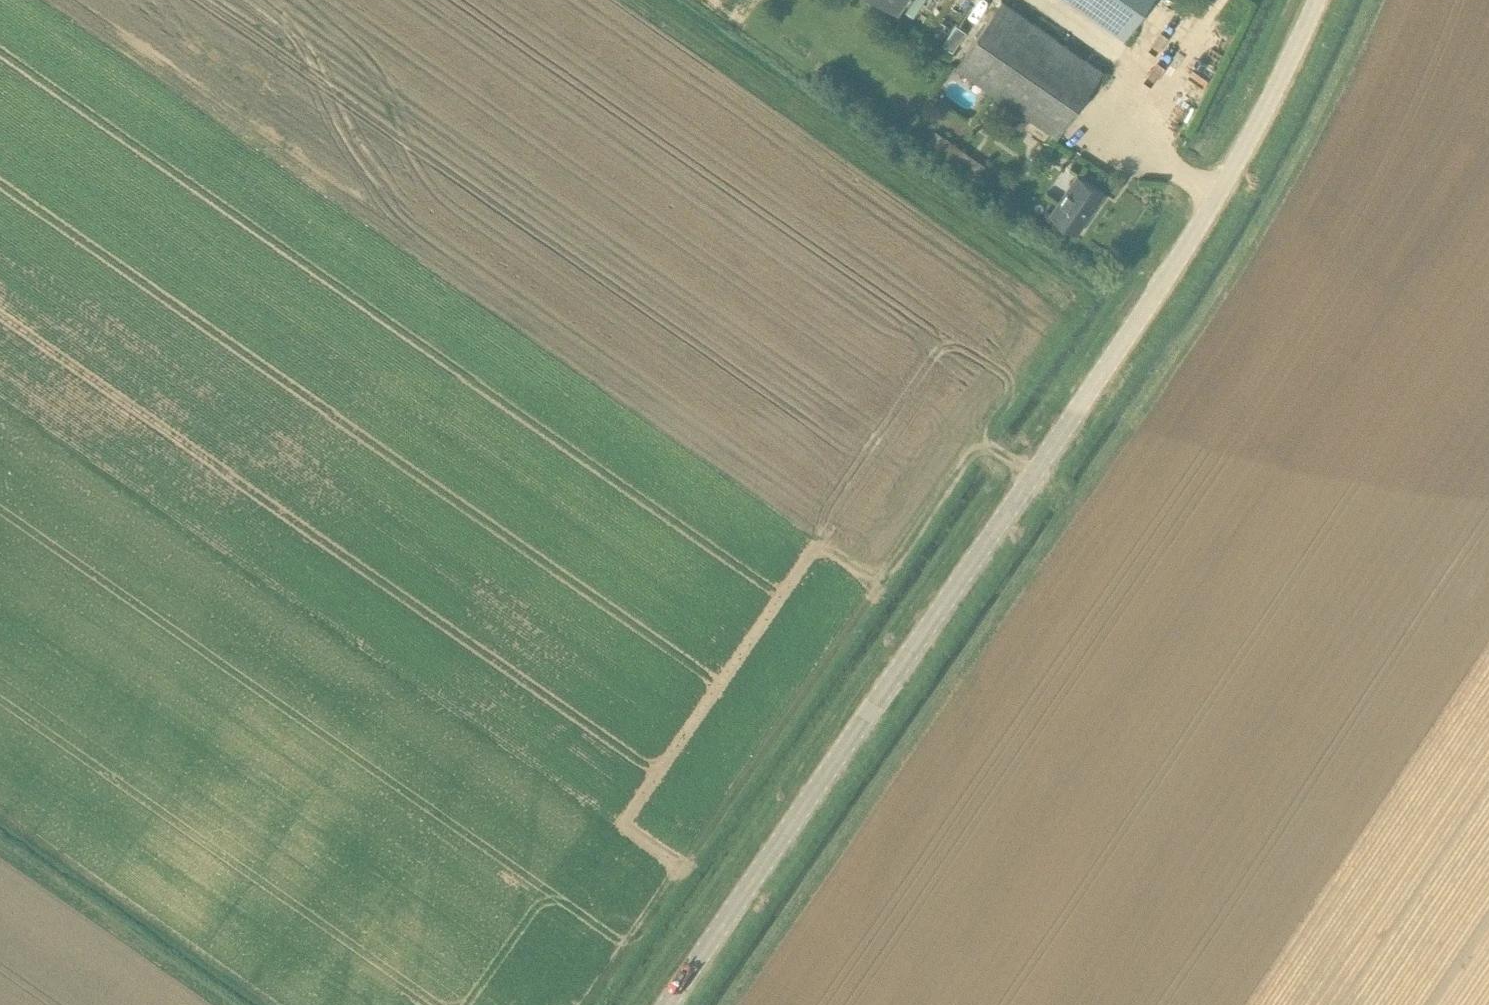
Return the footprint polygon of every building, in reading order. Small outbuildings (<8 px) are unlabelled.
[(899,11),(906,0),(883,0),(899,11)] [(1109,26),(1125,37),(1151,0),(1072,0),(1109,26)] [(957,67),(1040,124),(1057,136),(1103,70),(1003,1),(957,67)] [(957,24),(943,44),(953,51),(967,31),(957,24)] [(975,178),(985,164),(937,130),(927,144),(975,178)] [(1105,193),(1088,182),(1078,175),(1051,213),(1078,232),(1105,193)]
